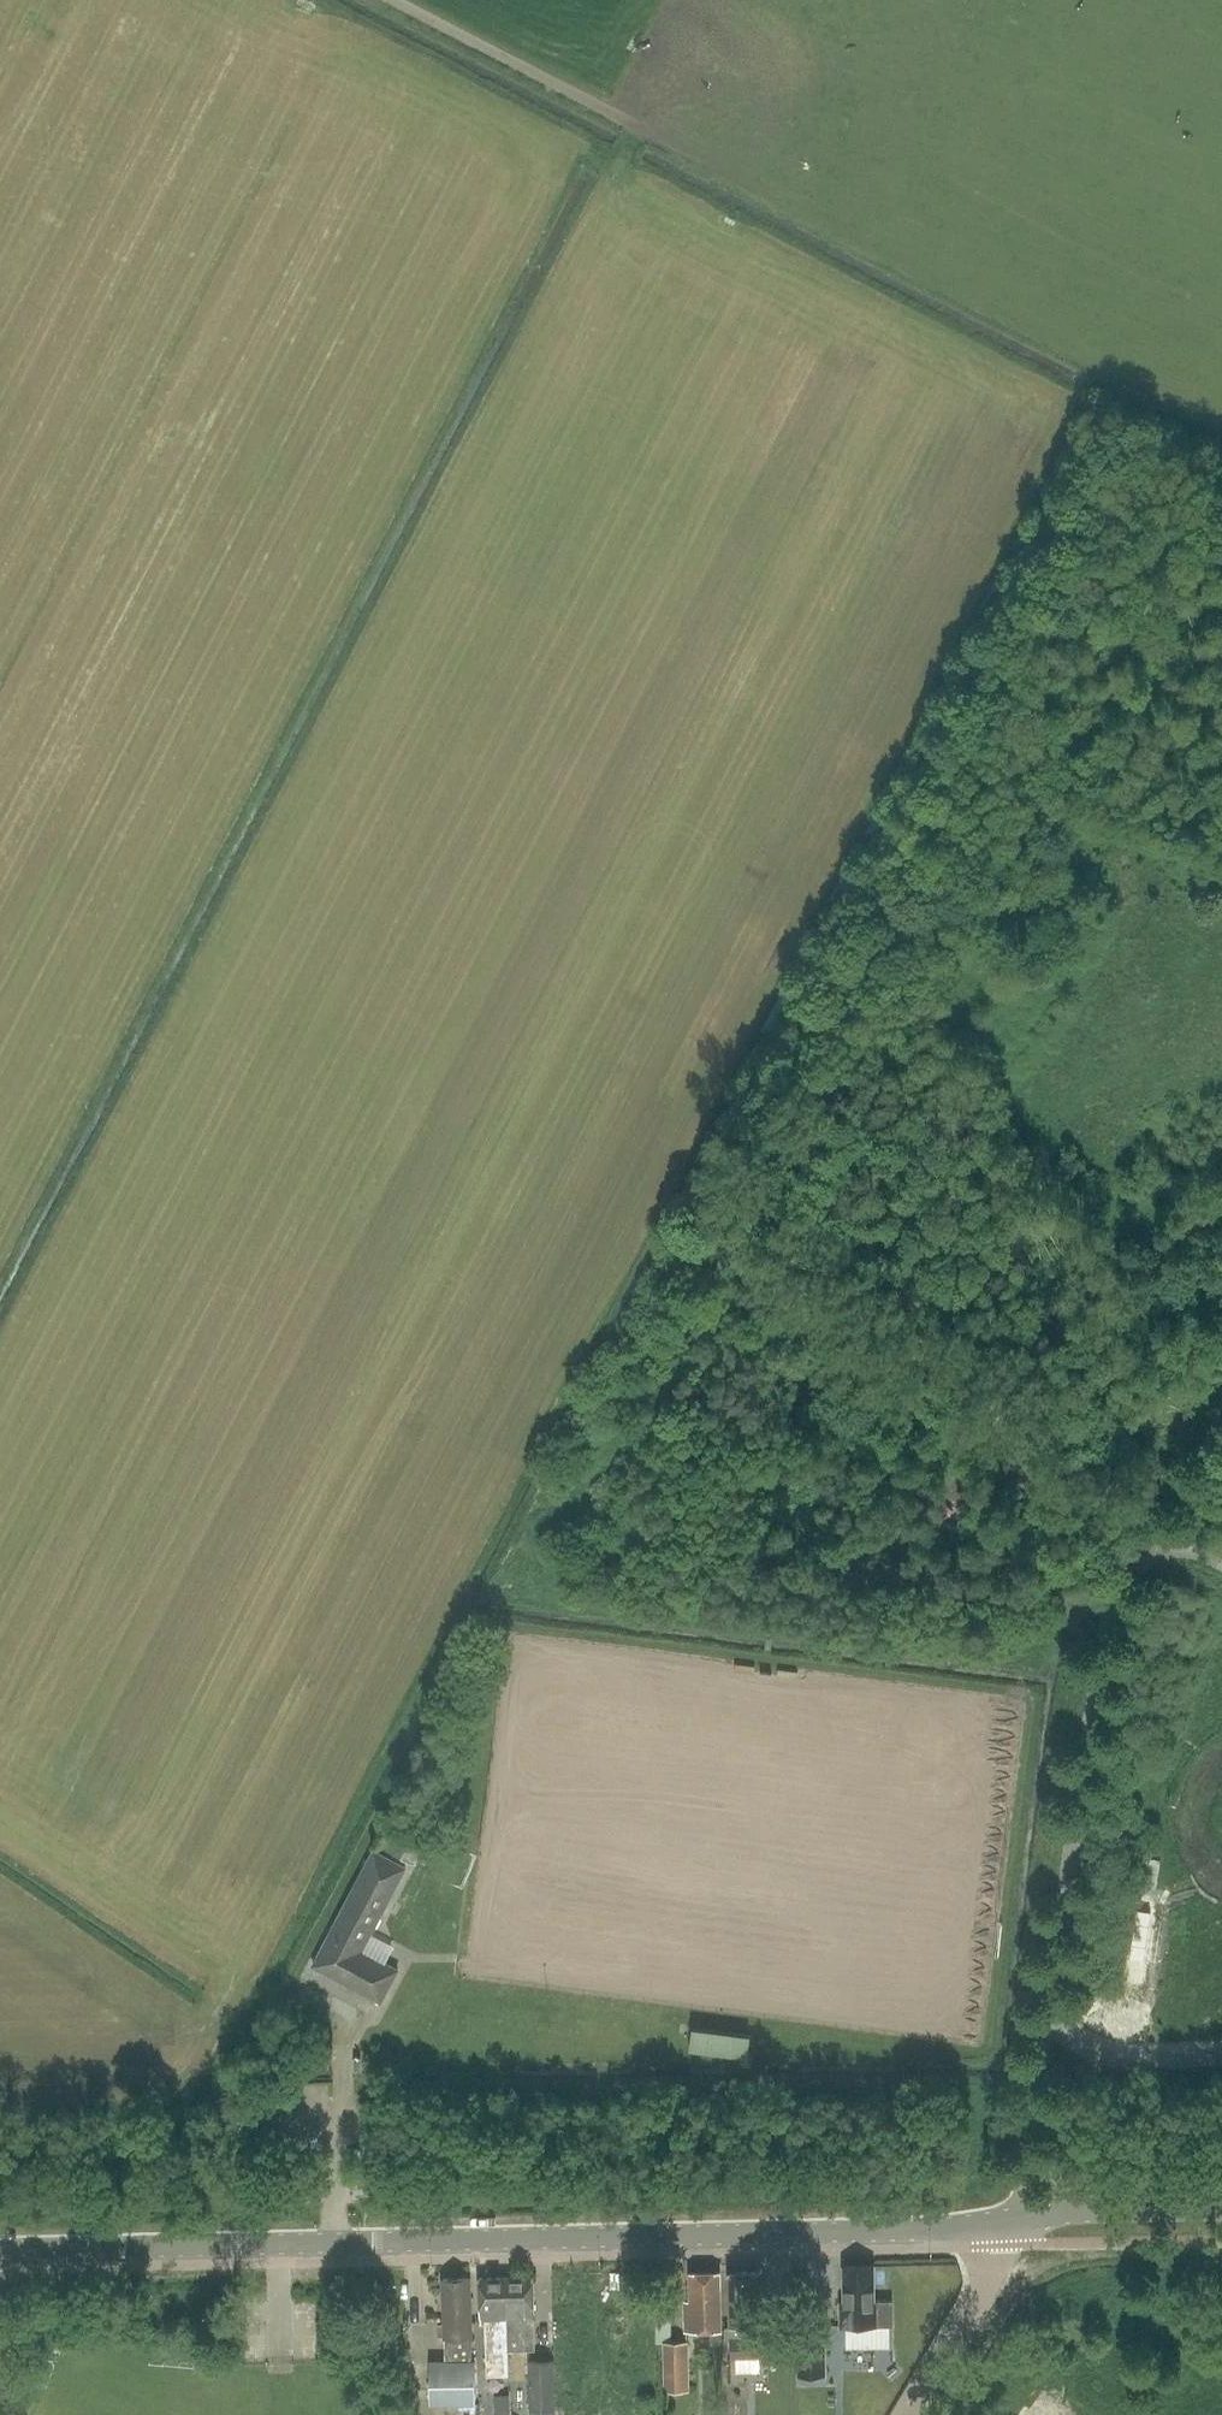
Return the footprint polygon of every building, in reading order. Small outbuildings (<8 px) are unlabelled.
[(314,1966),(381,2002),(398,1970),(362,1951),(406,1868),(374,1851),(314,1966)] [(1151,1914),(1138,1912),(1131,1959),(1144,1961),(1151,1914)] [(706,2022),(703,2046),(761,2054),(765,2029),(706,2022)] [(841,2302),(841,2326),(847,2326),(890,2325),(893,2325),(893,2301),(875,2302),(874,2266),(844,2266),(845,2302),(841,2302)] [(752,2327),(761,2326),(760,2272),(729,2272),(730,2327),(752,2327)] [(686,2331),(721,2330),(720,2273),(690,2273),(691,2300),(685,2300),(686,2331)] [(508,2324),(507,2277),(479,2278),(481,2324),(485,2324),(487,2377),(510,2376),(510,2351),(509,2351),(508,2324)] [(533,2277),(507,2277),(508,2324),(509,2351),(510,2351),(536,2350),(533,2277)] [(446,2361),(431,2361),(433,2405),(477,2403),(476,2361),(473,2361),(470,2278),(443,2279),(446,2361)] [(691,2389),(690,2341),(672,2341),(672,2317),(656,2317),(657,2343),(663,2343),(664,2390),(691,2389)] [(827,2376),(826,2326),(799,2327),(800,2376),(827,2376)] [(752,2336),(752,2327),(730,2327),(726,2327),(726,2340),(731,2340),(731,2358),(762,2357),(761,2336),(752,2336)] [(555,2360),(529,2360),(530,2410),(556,2409),(555,2360)] [(489,2391),(490,2414),(519,2414),(518,2389),(489,2391)]
